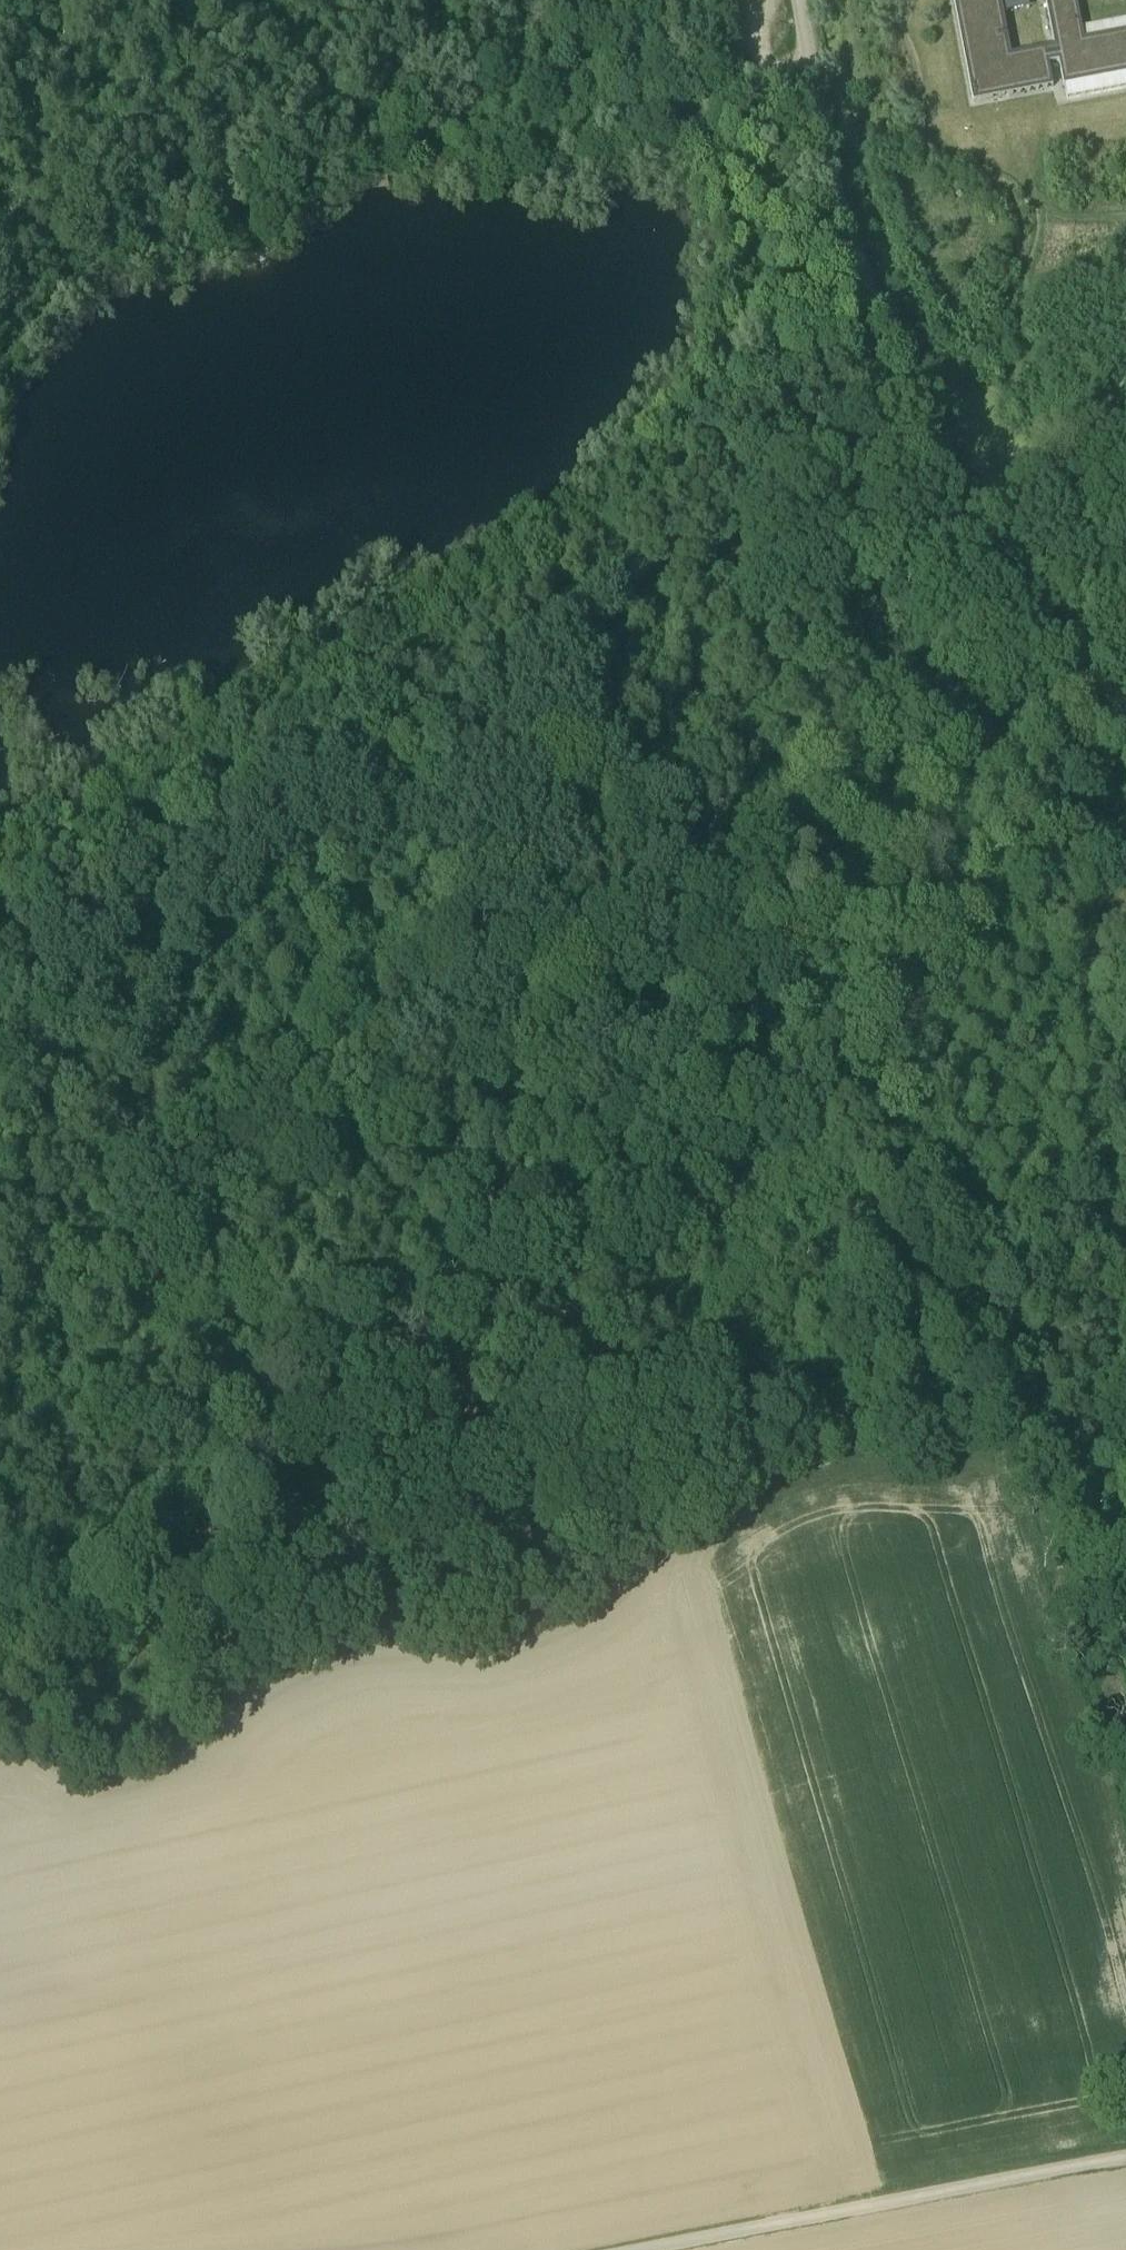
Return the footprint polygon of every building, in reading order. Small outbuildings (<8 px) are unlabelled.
[(974,102),(1053,87),(1046,48),(1012,54),(1001,0),(954,0),(974,102)] [(1058,62),(1059,62),(1064,86),(1125,74),(1125,32),(1085,40),(1077,0),(1046,0),(1058,62)]
